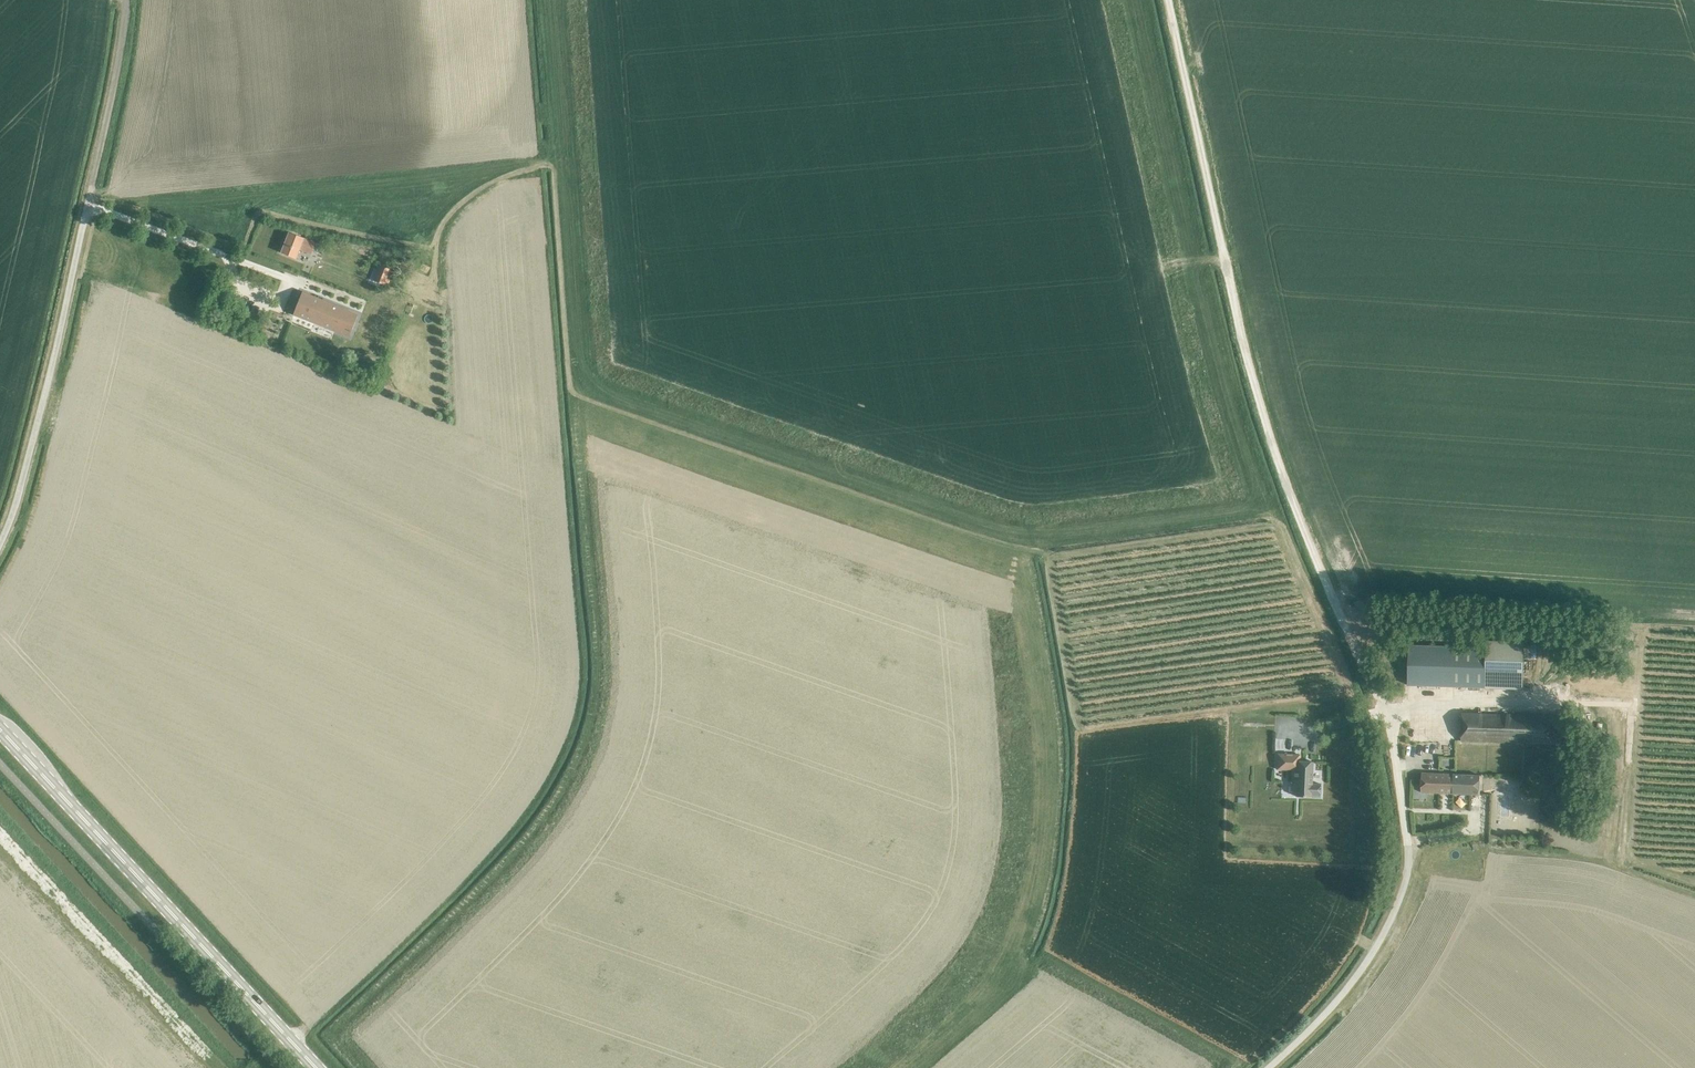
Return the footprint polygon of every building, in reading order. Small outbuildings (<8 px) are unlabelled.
[(311,254),(315,243),(304,239),(304,238),(289,233),(281,253),(295,259),(299,250),(311,254)] [(380,263),(378,269),(389,273),(391,267),(380,263)] [(349,337),(358,315),(302,292),(293,315),(349,337)] [(1524,642),(1486,641),(1486,647),(1408,646),(1407,685),(1523,688),(1524,642)] [(1561,743),(1562,716),(1462,713),(1461,741),(1561,743)] [(1296,782),(1295,796),(1311,797),(1311,796),(1320,797),(1320,784),(1311,784),(1312,762),(1300,761),(1300,755),(1277,754),(1276,769),(1291,770),(1291,782),(1296,782)] [(1422,773),(1422,786),(1422,792),(1479,794),(1480,774),(1427,772),(1427,773),(1422,773)]
